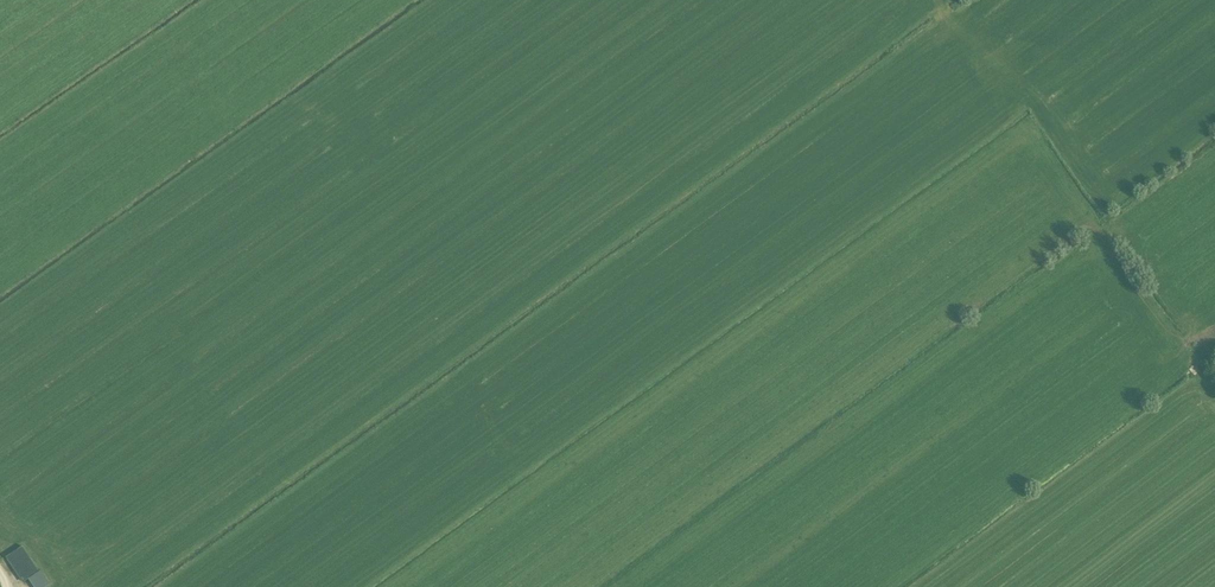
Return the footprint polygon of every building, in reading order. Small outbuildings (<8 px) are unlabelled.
[(22,546),(7,556),(24,581),(39,571),(22,546)]
